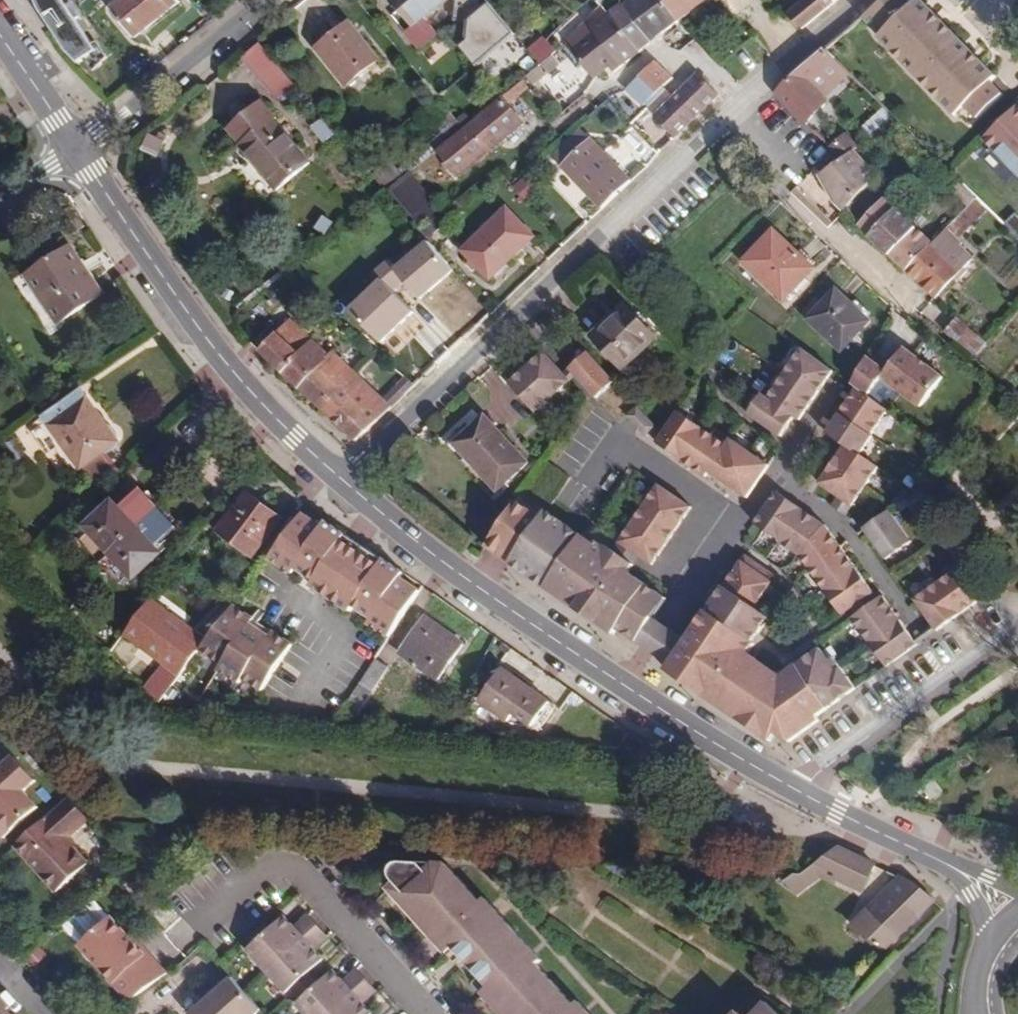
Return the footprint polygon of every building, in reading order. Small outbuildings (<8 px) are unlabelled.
[(40,9),(68,52),(80,65),(85,61),(98,51),(95,47),(79,22),(64,0),(36,0),(40,9)] [(70,0),(64,0),(79,22),(83,19),(70,0)] [(179,0),(125,0),(112,10),(135,38),(180,2),(179,0)] [(415,26),(406,34),(418,49),(437,34),(424,19),(447,0),(394,0),(415,26)] [(595,7),(635,57),(649,45),(652,43),(625,8),(619,0),(591,0),(590,1),(595,7)] [(652,43),(678,23),(660,0),(636,0),(625,8),(652,43)] [(678,23),(680,21),(708,0),(660,0),(678,23)] [(827,9),(819,0),(807,0),(789,15),(801,30),(827,9)] [(827,9),(838,0),(819,0),(827,9)] [(864,17),(882,35),(880,36),(957,116),(959,114),(971,126),(1004,94),(992,82),(997,77),(922,0),(885,0),(864,17)] [(491,79),(527,49),(487,2),(462,23),(471,34),(460,43),(491,79)] [(635,57),(595,7),(584,16),(589,21),(586,24),(587,25),(566,44),(595,78),(610,66),(616,74),(635,57)] [(380,58),(350,22),(319,47),(348,84),(380,58)] [(108,58),(99,44),(95,47),(98,51),(85,61),(95,71),(108,58)] [(294,85),(260,44),(244,57),(278,98),(294,85)] [(850,73),(824,48),(776,92),(806,123),(827,103),(824,100),(850,73)] [(562,98),(584,80),(567,59),(544,77),(562,98)] [(719,95),(699,75),(676,99),(667,90),(648,108),(676,137),(719,95)] [(277,119),(263,102),(230,130),(243,145),(242,147),(279,191),(312,163),(276,120),(277,119)] [(876,134),(890,114),(880,107),(866,127),(876,134)] [(986,139),(1017,173),(1017,108),(986,139)] [(324,117),(310,125),(320,143),(333,135),(324,117)] [(500,144),(479,118),(414,172),(434,198),(500,144)] [(157,157),(165,140),(148,132),(140,148),(157,157)] [(632,181),(592,139),(563,167),(603,209),(632,181)] [(842,159),(849,151),(839,141),(831,149),(842,159)] [(865,167),(849,151),(842,159),(823,173),(821,175),(835,201),(845,211),(869,186),(858,175),(865,167)] [(410,171),(390,188),(416,219),(436,202),(410,171)] [(895,211),(869,186),(845,211),(907,270),(929,241),(912,225),(898,211),(897,210),(895,211)] [(968,188),(942,223),(954,234),(979,199),(968,188)] [(920,217),(906,203),(898,211),(912,225),(920,217)] [(536,238),(508,208),(464,251),(492,280),(536,238)] [(1016,211),(1005,222),(1017,234),(1017,213),(1016,211)] [(942,223),(929,241),(907,270),(937,298),(970,254),(956,241),(958,238),(954,234),(942,223)] [(814,269),(774,231),(744,262),(784,300),(814,269)] [(103,295),(71,246),(15,283),(48,332),(103,295)] [(871,321),(837,289),(808,319),(842,351),(871,321)] [(658,338),(627,305),(593,337),(624,370),(658,338)] [(323,411),(357,375),(333,352),(329,356),(291,319),(261,351),(323,411)] [(986,344),(959,321),(948,335),(975,358),(986,344)] [(875,363),(868,356),(852,384),(857,388),(868,396),(881,378),(921,406),(943,376),(903,348),(886,372),(875,363)] [(799,420),(834,372),(803,349),(768,398),(763,394),(750,412),(782,436),(795,418),(799,420)] [(616,384),(589,353),(570,369),(579,379),(597,399),(616,384)] [(546,354),(510,385),(538,415),(573,384),(564,374),(546,354)] [(579,379),(570,369),(564,374),(573,384),(579,379)] [(384,401),(357,375),(323,411),(356,442),(405,395),(397,388),(384,401)] [(414,387),(406,378),(397,388),(405,395),(414,387)] [(868,396),(857,388),(826,432),(844,446),(817,483),(835,497),(829,506),(843,515),(876,469),(857,454),(888,411),(868,396)] [(116,444),(82,393),(64,405),(70,413),(50,426),(79,470),(116,444)] [(656,428),(638,408),(628,418),(645,438),(656,428)] [(747,499),(770,466),(753,454),(734,440),(730,445),(681,409),(657,443),(707,478),(711,473),(747,499)] [(529,464),(486,416),(470,431),(467,426),(452,440),(476,467),(498,491),(529,464)] [(476,467),(452,440),(447,444),(471,471),(476,467)] [(566,482),(542,465),(489,544),(613,630),(617,624),(636,636),(652,613),(645,608),(657,590),(627,568),(633,561),(612,547),(584,527),(581,531),(548,508),(566,482)] [(658,480),(618,538),(639,552),(651,561),(690,503),(658,480)] [(945,502),(926,483),(907,502),(926,520),(945,502)] [(178,529),(142,490),(121,510),(115,503),(88,528),(136,580),(163,555),(157,548),(178,529)] [(826,525),(778,491),(756,521),(779,538),(778,539),(809,565),(843,613),(873,592),(826,525)] [(283,518),(248,492),(219,532),(227,538),(249,554),(254,558),(283,518)] [(910,542),(889,511),(865,528),(887,558),(910,542)] [(323,527),(304,514),(271,559),(293,575),(297,570),(315,584),(343,541),(347,535),(326,522),(323,527)] [(249,554),(227,538),(220,548),(242,564),(249,554)] [(639,552),(618,538),(612,547),(633,561),(639,552)] [(362,552),(343,541),(315,584),(313,587),(331,598),(362,552)] [(755,606),(778,574),(745,551),(686,636),(674,628),(657,652),(669,661),(666,665),(702,690),(707,683),(717,690),(712,697),(772,738),(778,730),(793,740),(820,720),(817,715),(856,688),(840,666),(835,669),(821,648),(785,673),(762,656),(763,654),(755,649),(757,645),(754,643),(759,636),(773,618),(755,606)] [(381,565),(362,552),(331,598),(351,612),(355,607),(373,619),(369,624),(390,637),(419,594),(401,578),(404,574),(384,560),(381,565)] [(988,595),(962,566),(939,582),(914,599),(936,631),(988,595)] [(645,608),(652,613),(665,595),(657,590),(645,608)] [(888,665),(917,644),(882,595),(854,614),(888,665)] [(201,650),(207,642),(151,600),(125,635),(140,646),(143,642),(161,655),(158,659),(165,664),(147,690),(160,703),(201,650)] [(235,606),(207,642),(201,650),(223,665),(220,670),(240,684),(244,679),(263,691),(293,645),(273,632),(269,637),(251,624),(254,619),(235,606)] [(666,623),(652,613),(636,636),(650,646),(657,652),(674,628),(666,623)] [(464,645),(424,617),(399,652),(439,680),(464,645)] [(273,632),(254,619),(251,624),(269,637),(273,632)] [(161,655),(143,642),(140,646),(158,659),(161,655)] [(388,667),(376,659),(336,721),(353,722),(388,667)] [(557,707),(503,669),(480,701),(509,722),(515,714),(540,731),(557,707)] [(5,840),(39,809),(25,793),(37,782),(15,758),(0,772),(0,834),(5,840)] [(91,820),(70,798),(16,846),(58,893),(89,865),(68,840),(91,820)] [(876,865),(838,847),(816,864),(820,870),(864,891),(876,865)] [(580,1002),(575,1006),(538,965),(542,960),(486,898),(482,903),(447,864),(407,862),(394,866),(391,871),(395,883),(402,891),(396,896),(449,955),(455,950),(470,966),(464,972),(487,996),(493,991),(499,998),(493,1003),(503,1013),(590,1013),(580,1002)] [(820,870),(816,864),(803,874),(807,880),(820,870)] [(807,880),(803,874),(802,875),(795,874),(787,880),(794,890),(807,880)] [(916,885),(901,878),(854,927),(887,948),(935,901),(916,885)] [(402,891),(395,883),(390,889),(396,896),(402,891)] [(66,931),(80,946),(111,918),(97,903),(66,931)] [(267,971),(318,925),(309,915),(295,927),(285,917),(270,930),(267,933),(261,927),(248,940),(254,947),(249,951),(267,971)] [(80,946),(131,1002),(165,977),(128,937),(111,918),(80,946)] [(270,930),(265,924),(261,927),(267,933),(270,930)] [(329,937),(318,925),(267,971),(287,993),(292,988),(297,994),(310,982),(306,977),(309,974),(324,960),(315,949),(329,937)] [(128,937),(165,977),(169,974),(132,933),(128,937)] [(470,966),(455,950),(449,955),(464,972),(470,966)] [(310,982),(297,994),(302,1000),(297,1005),(306,1013),(329,1013),(367,980),(358,970),(344,982),(334,971),(319,985),(316,988),(311,982),(310,982)] [(234,979),(195,1013),(259,1013),(263,1011),(234,979)] [(314,979),(311,982),(316,988),(319,985),(314,979)] [(329,1013),(372,1013),(373,1013),(364,1004),(377,991),(367,980),(329,1013)] [(499,998),(493,991),(487,996),(493,1003),(499,998)] [(0,1000),(0,1013),(12,1013),(0,1000)] [(768,1002),(755,1013),(780,1013),(768,1002)]
